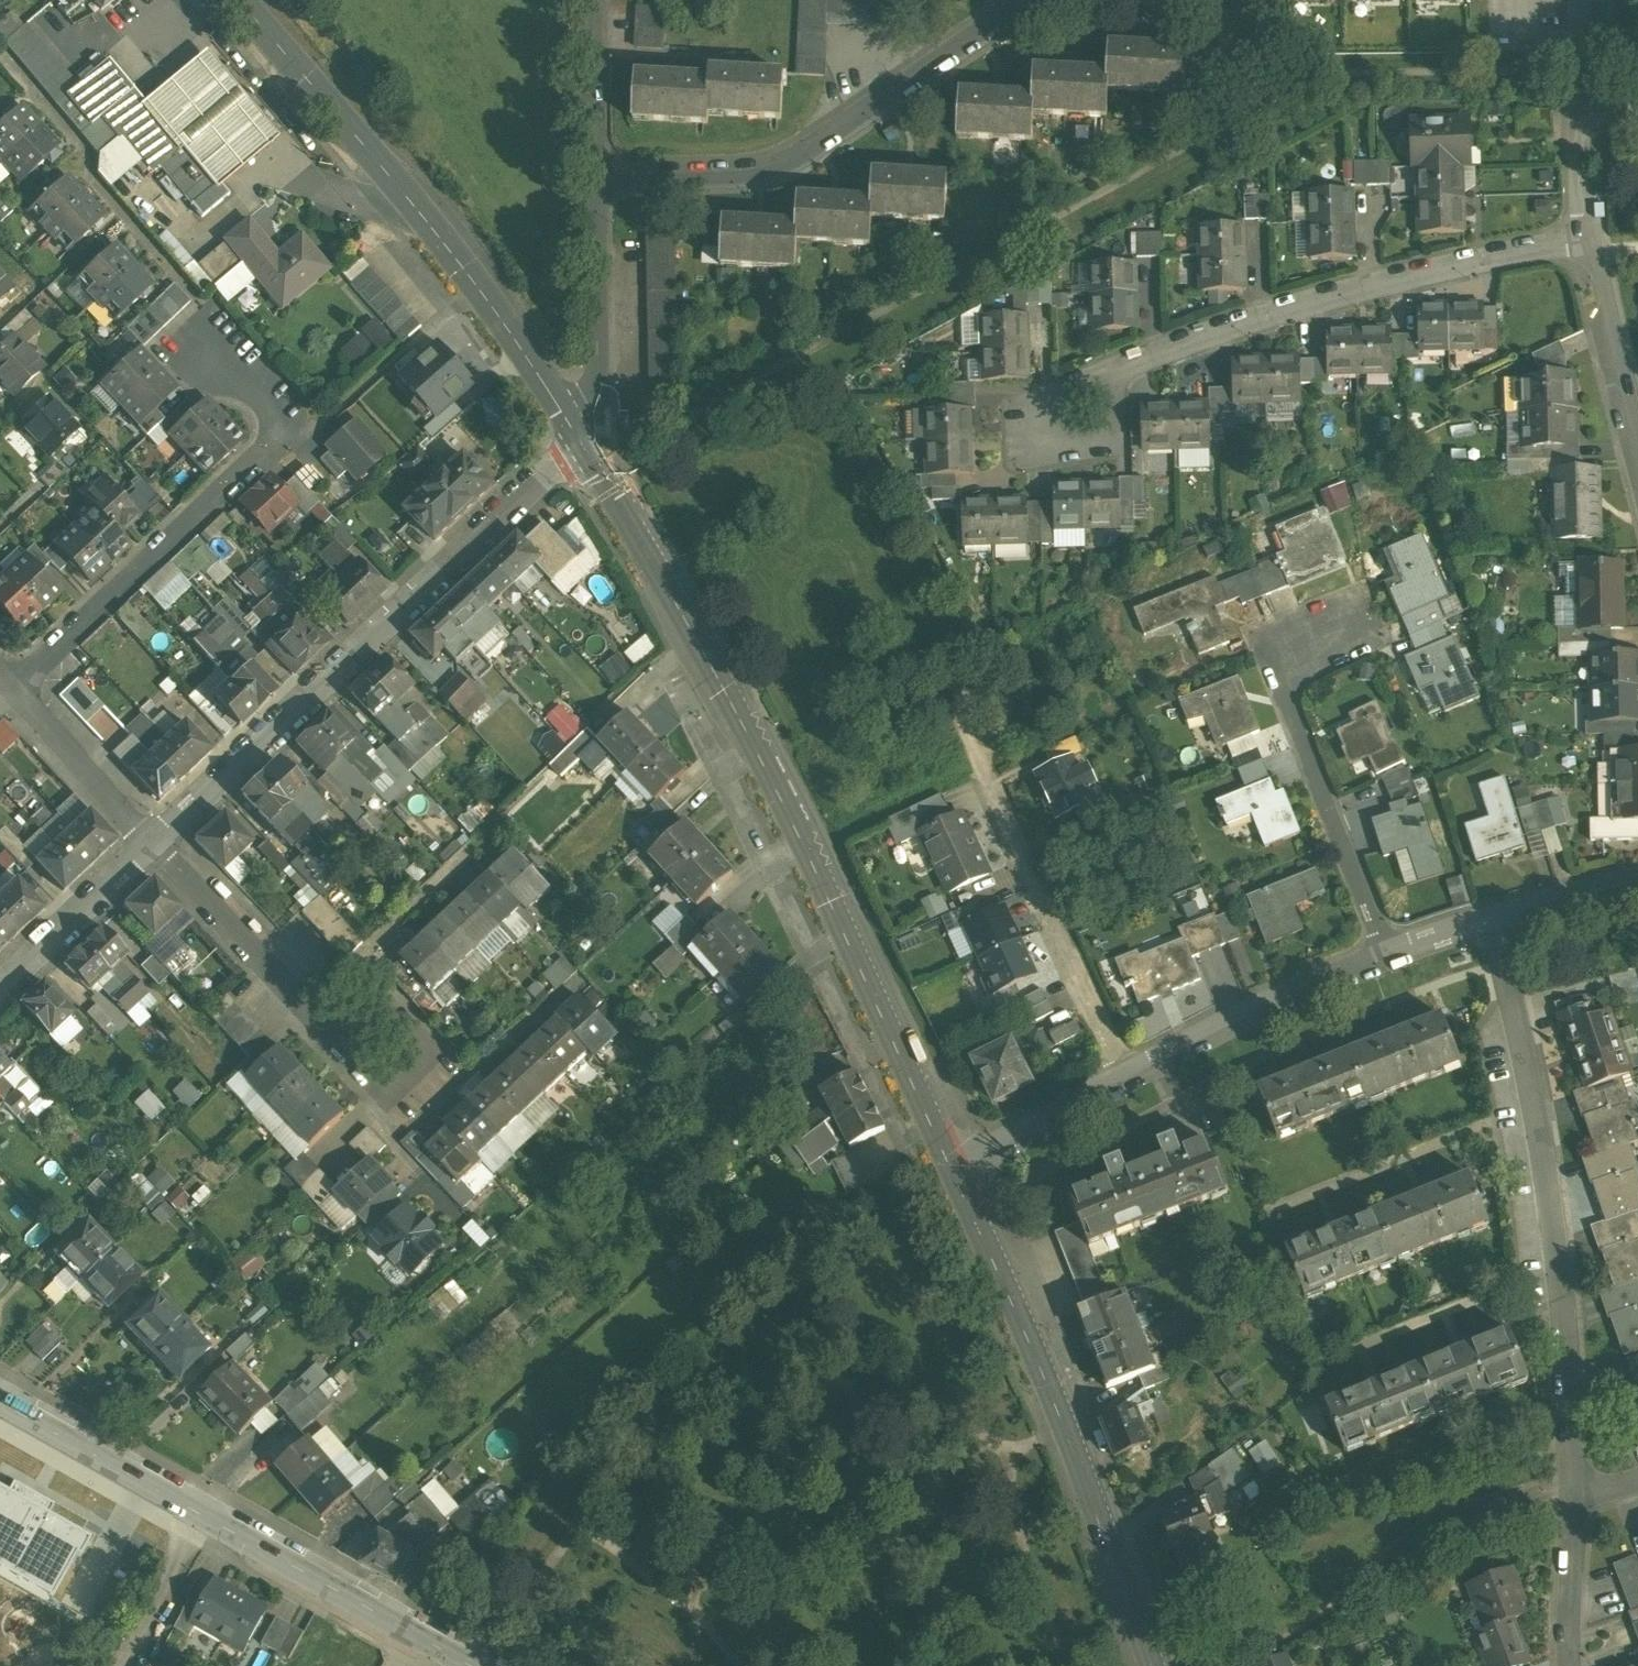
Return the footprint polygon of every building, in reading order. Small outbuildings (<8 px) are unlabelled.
[(57,7),(66,17),(86,0),(64,0),(57,7)] [(100,12),(114,0),(90,0),(100,12)] [(892,0),(801,0),(798,60),(824,61),(826,23),(905,27),(907,1),(892,0)] [(666,9),(640,7),(637,49),(663,50),(666,9)] [(110,189),(144,161),(122,135),(149,112),(143,105),(107,62),(77,88),(25,27),(4,44),(98,156),(97,175),(110,189)] [(1183,50),(1110,46),(1108,73),(1107,91),(1180,95),(1183,50)] [(185,143),(222,186),(278,138),(206,52),(143,105),(149,112),(179,148),(185,143)] [(824,61),(798,60),(797,75),(823,77),(824,61)] [(1108,73),(1034,69),(1033,97),(1032,114),(1105,118),(1107,91),(1108,73)] [(784,75),(710,71),(710,80),(708,116),(781,120),(784,75)] [(710,80),(636,75),(633,121),(707,125),(708,116),(710,80)] [(1033,97),(959,92),(957,138),(1030,142),(1032,114),(1033,97)] [(0,125),(0,157),(4,161),(38,128),(18,108),(0,125)] [(122,135),(144,161),(152,171),(158,166),(202,218),(230,195),(222,186),(185,143),(179,148),(149,112),(122,135)] [(1464,119),(1411,120),(1413,170),(1417,170),(1417,168),(1461,167),(1461,168),(1470,168),(1469,148),(1468,148),(1468,143),(1465,143),(1464,119)] [(38,128),(4,161),(23,181),(57,149),(38,128)] [(1390,161),(1379,162),(1379,186),(1391,185),(1390,161)] [(1366,186),(1366,162),(1353,162),(1354,186),(1366,186)] [(1379,186),(1379,162),(1366,162),(1366,186),(1379,186)] [(1461,167),(1417,168),(1417,170),(1418,198),(1462,197),(1461,168),(1461,167)] [(947,177),(873,173),(872,202),(871,219),(945,223),(947,177)] [(64,178),(30,211),(49,231),(83,199),(64,178)] [(1352,191),(1307,192),(1308,223),(1353,222),(1352,191)] [(1256,195),(1244,196),(1245,220),(1257,220),(1256,195)] [(1268,195),(1256,195),(1257,220),(1269,219),(1268,195)] [(1462,197),(1418,198),(1419,235),(1463,233),(1462,197)] [(872,202),(799,198),(797,226),(796,243),(869,248),(871,219),(872,202)] [(0,199),(0,224),(12,212),(0,199)] [(83,199),(49,231),(69,251),(103,219),(83,199)] [(797,226),(723,222),(721,267),(794,271),(796,243),(797,226)] [(1353,222),(1308,223),(1309,259),(1354,258),(1353,222)] [(254,235),(245,224),(225,241),(226,242),(233,252),(254,235)] [(1243,225),(1199,227),(1200,256),(1244,255),(1243,225)] [(243,263),(213,288),(226,304),(256,279),(281,309),(329,270),(300,236),(277,256),(257,232),(254,235),(233,252),(243,263)] [(1148,233),(1136,234),(1137,258),(1149,258),(1148,233)] [(1160,233),(1148,233),(1149,258),(1161,257),(1160,233)] [(675,238),(649,238),(652,386),(678,385),(675,238)] [(226,242),(195,268),(213,289),(213,288),(243,263),(233,252),(226,242)] [(112,247),(78,280),(97,300),(132,267),(112,247)] [(1244,255),(1200,256),(1201,293),(1245,291),(1244,255)] [(351,286),(371,269),(362,260),(343,277),(351,286)] [(1135,293),(1135,263),(1091,264),(1091,294),(1135,293)] [(132,267),(97,300),(116,320),(151,288),(132,267)] [(360,296),(379,279),(371,269),(351,286),(360,296)] [(12,287),(0,274),(0,298),(12,287)] [(368,305),(388,289),(379,279),(360,296),(368,305)] [(1039,305),(1039,281),(1027,281),(1026,282),(1027,306),(1039,305)] [(1052,305),(1051,281),(1039,281),(1039,305),(1052,305)] [(1026,282),(1006,293),(1007,297),(1013,298),(1015,315),(1026,315),(1026,306),(1027,306),(1026,282)] [(191,303),(174,285),(164,294),(181,312),(191,303)] [(377,315),(396,298),(388,289),(368,305),(377,315)] [(1135,293),(1091,294),(1092,330),(1136,329),(1135,293)] [(181,312),(164,294),(155,303),(172,321),(181,312)] [(385,325),(405,308),(396,298),(377,315),(385,325)] [(172,321),(155,303),(145,312),(162,330),(172,321)] [(1484,305),(1447,306),(1449,350),(1485,349),(1484,334),(1484,309),(1484,305)] [(1447,306),(1418,307),(1418,335),(1419,351),(1449,350),(1447,306)] [(983,316),(983,307),(962,318),(963,348),(983,346),(982,316),(983,316)] [(394,334),(413,317),(405,308),(385,325),(394,334)] [(1496,309),(1484,309),(1484,334),(1497,333),(1496,309)] [(24,310),(5,328),(14,337),(33,319),(24,310)] [(145,312),(135,320),(152,339),(162,330),(145,312)] [(983,316),(982,316),(983,346),(1027,345),(1026,315),(1015,315),(983,316)] [(403,344),(422,327),(413,317),(394,334),(403,344)] [(357,366),(391,336),(375,318),(341,348),(357,366)] [(152,339),(135,320),(125,330),(142,348),(152,339)] [(1392,329),(1356,330),(1357,374),(1393,373),(1393,360),(1392,336),(1392,329)] [(1356,330),(1326,331),(1327,359),(1327,375),(1357,374),(1356,330)] [(1418,335),(1405,336),(1405,360),(1419,360),(1419,351),(1418,335)] [(1405,336),(1392,336),(1393,360),(1405,360),(1405,336)] [(1,351),(1,350),(0,351),(0,382),(13,396),(43,368),(15,338),(1,351)] [(1560,342),(1532,355),(1538,369),(1546,365),(1563,357),(1566,356),(1560,342)] [(402,380),(437,419),(476,385),(440,345),(424,360),(404,378),(402,380)] [(1027,345),(983,346),(983,362),(984,382),(1028,381),(1027,345)] [(121,403),(156,371),(136,350),(102,383),(121,403)] [(396,368),(404,378),(424,360),(415,350),(396,368)] [(1300,357),(1264,358),(1265,402),(1301,401),(1301,384),(1300,360),(1300,357)] [(1546,365),(1546,374),(1567,374),(1566,363),(1564,363),(1563,357),(1546,365)] [(1264,358),(1234,359),(1235,388),(1236,403),(1265,402),(1264,358)] [(1327,375),(1327,359),(1313,360),(1314,384),(1328,384),(1327,375)] [(1313,360),(1300,360),(1301,384),(1314,384),(1313,360)] [(983,362),(969,363),(970,383),(984,382),(983,362)] [(121,403),(140,424),(155,410),(175,391),(156,371),(121,403)] [(1546,374),(1544,374),(1544,379),(1520,380),(1522,413),(1574,411),(1573,373),(1567,374),(1546,374)] [(1506,381),(1508,415),(1522,413),(1520,380),(1506,381)] [(975,384),(951,385),(951,396),(975,396),(975,384)] [(1235,388),(1222,389),(1222,414),(1236,413),(1236,403),(1235,388)] [(1222,389),(1209,389),(1209,404),(1210,414),(1222,414),(1222,389)] [(975,396),(951,396),(951,410),(970,410),(975,409),(975,396)] [(77,428),(48,398),(19,426),(48,457),(64,442),(63,440),(77,428)] [(189,453),(223,420),(204,400),(185,419),(170,433),(189,453)] [(1209,404),(1173,405),(1175,449),(1211,448),(1210,414),(1209,404)] [(1173,405),(1142,406),(1142,409),(1143,409),(1144,438),(1143,438),(1144,450),(1175,449),(1173,405)] [(170,433),(185,419),(176,409),(164,420),(157,426),(167,436),(170,433)] [(1143,409),(1142,409),(1130,409),(1131,438),(1143,438),(1144,438),(1143,409)] [(146,437),(157,426),(164,420),(155,410),(140,424),(137,427),(146,437)] [(951,410),(925,411),(926,413),(926,440),(970,439),(970,410),(951,410)] [(1574,411),(1522,413),(1522,445),(1522,448),(1529,447),(1574,447),(1575,446),(1574,411)] [(926,413),(906,414),(907,442),(926,440),(926,413)] [(242,440),(223,420),(189,453),(208,473),(242,440)] [(387,455),(356,420),(326,447),(330,451),(347,471),(356,481),(387,455)] [(970,439),(926,440),(928,477),(932,477),(956,476),(971,476),(970,439)] [(413,452),(407,445),(403,449),(409,456),(413,452)] [(1522,445),(1508,446),(1508,461),(1529,461),(1529,447),(1522,448),(1522,445)] [(433,462),(419,447),(413,452),(409,456),(424,471),(433,462)] [(1574,447),(1529,447),(1529,461),(1575,459),(1574,447)] [(347,471),(330,451),(320,460),(337,480),(347,471)] [(424,471),(409,456),(400,465),(415,479),(424,471)] [(464,456),(436,483),(464,514),(493,487),(464,456)] [(1575,459),(1529,461),(1530,476),(1554,475),(1554,473),(1577,472),(1577,459),(1575,459)] [(59,462),(40,480),(49,489),(68,471),(59,462)] [(1577,472),(1554,473),(1554,475),(1556,539),(1600,538),(1598,471),(1577,472)] [(171,492),(155,474),(145,484),(157,497),(161,501),(171,492)] [(281,489),(269,476),(241,503),(268,532),(296,505),(281,489)] [(956,476),(932,477),(932,490),(957,489),(956,476)] [(318,503),(294,478),(281,489),(296,505),(305,515),(318,503)] [(1145,502),(1144,478),(1132,479),(1133,503),(1145,502)] [(145,484),(140,479),(131,487),(147,505),(157,497),(145,484)] [(1132,479),(1119,479),(1119,484),(1120,503),(1133,503),(1132,479)] [(138,515),(106,481),(86,500),(96,510),(118,533),(138,515)] [(464,514),(436,483),(407,510),(435,541),(464,514)] [(1119,484),(1086,485),(1088,529),(1121,528),(1120,503),(1119,484)] [(1086,485),(1053,486),(1054,503),(1054,527),(1055,530),(1088,529),(1086,485)] [(957,489),(932,490),(933,502),(957,501),(957,489)] [(1027,500),(994,501),(996,545),(1029,544),(1028,528),(1027,504),(1027,500)] [(994,501),(961,502),(963,546),(996,545),(994,501)] [(1041,528),(1041,503),(1027,504),(1028,528),(1041,528)] [(1054,527),(1054,503),(1041,503),(1041,528),(1054,527)] [(1133,503),(1120,503),(1121,528),(1134,527),(1133,503)] [(96,510),(75,529),(108,563),(128,544),(118,533),(96,510)] [(1322,513),(1280,530),(1289,555),(1280,558),(1291,587),(1292,587),(1343,567),(1322,513)] [(355,541),(338,523),(327,533),(336,543),(344,551),(355,541)] [(556,537),(544,524),(525,542),(541,559),(534,565),(552,584),(577,559),(556,537)] [(587,550),(566,528),(556,537),(577,559),(587,550)] [(108,563),(75,529),(55,548),(69,563),(87,582),(108,563)] [(518,535),(491,561),(514,585),(534,565),(541,559),(525,542),(518,535)] [(1421,535),(1408,540),(1409,542),(1390,550),(1405,585),(1390,591),(1402,619),(1449,600),(1421,535)] [(383,590),(347,553),(346,554),(344,551),(336,543),(319,559),(332,572),(365,607),(383,590)] [(55,548),(52,545),(43,555),(51,563),(60,573),(69,563),(55,548)] [(43,555),(34,546),(25,554),(28,557),(42,572),(51,563),(43,555)] [(42,572),(28,557),(7,576),(39,610),(60,591),(42,572)] [(1291,587),(1280,558),(1258,567),(1260,570),(1270,595),(1291,587)] [(491,561),(465,585),(487,609),(514,585),(491,561)] [(1575,562),(1566,563),(1569,593),(1577,592),(1575,562)] [(170,563),(142,588),(163,609),(190,585),(170,563)] [(1585,599),(1586,629),(1586,631),(1605,631),(1623,630),(1622,563),(1577,564),(1578,599),(1585,599)] [(1260,570),(1233,580),(1240,599),(1242,606),(1270,595),(1260,570)] [(248,571),(239,579),(250,591),(259,582),(248,571)] [(365,607),(332,572),(317,587),(324,594),(321,597),(323,599),(319,603),(331,615),(330,615),(335,621),(340,616),(348,624),(365,607)] [(293,587),(280,573),(271,581),(279,589),(285,595),(293,587)] [(7,576),(0,583),(0,610),(19,630),(39,610),(7,576)] [(1215,578),(1134,610),(1144,635),(1194,615),(1198,625),(1186,630),(1187,634),(1191,632),(1201,655),(1229,644),(1219,619),(1218,620),(1212,607),(1225,602),(1219,587),(1215,578)] [(261,606),(311,658),(328,641),(285,595),(279,589),(272,596),(259,582),(250,591),(248,592),(261,606)] [(1233,582),(1219,587),(1225,602),(1226,605),(1240,599),(1233,582)] [(549,593),(540,583),(534,588),(533,587),(523,595),(533,606),(538,611),(545,605),(542,599),(549,593)] [(439,609),(475,647),(501,623),(487,609),(465,585),(439,609)] [(141,642),(154,631),(128,601),(116,612),(141,642)] [(243,621),(227,603),(218,611),(234,629),(243,621)] [(311,658),(261,606),(251,615),(263,628),(259,632),(271,644),(267,647),(293,675),(311,658)] [(475,647),(439,609),(412,635),(418,641),(414,645),(431,663),(445,650),(457,664),(475,647)] [(219,616),(202,632),(216,647),(222,642),(234,631),(219,616)] [(1440,623),(1417,635),(1423,651),(1448,641),(1440,623)] [(1586,631),(1586,629),(1558,629),(1558,645),(1605,644),(1605,631),(1586,631)] [(253,652),(234,631),(222,642),(241,663),(243,661),(253,652)] [(216,647),(202,632),(193,642),(196,646),(203,639),(214,651),(216,647)] [(1423,651),(1405,658),(1415,683),(1430,677),(1445,714),(1480,699),(1454,638),(1448,641),(1423,651)] [(203,639),(196,646),(207,657),(214,651),(203,639)] [(230,682),(248,665),(243,661),(241,663),(222,642),(216,647),(228,660),(218,669),(230,682)] [(1611,643),(1605,644),(1558,645),(1559,659),(1592,658),(1592,657),(1612,657),(1611,643)] [(228,660),(216,647),(214,651),(207,657),(218,669),(228,660)] [(1592,690),(1637,689),(1637,656),(1612,657),(1592,657),(1592,658),(1592,690)] [(387,659),(370,676),(396,704),(406,694),(414,687),(387,659)] [(274,693),(248,665),(230,682),(256,709),(274,693)] [(419,728),(396,704),(370,676),(352,693),(397,741),(401,744),(419,728)] [(176,687),(169,678),(159,687),(167,695),(176,687)] [(1237,678),(1179,702),(1186,720),(1207,714),(1221,749),(1259,733),(1259,732),(1257,733),(1241,694),(1243,693),(1237,678)] [(103,706),(77,679),(59,697),(84,723),(103,706)] [(460,679),(443,697),(466,719),(483,702),(460,679)] [(256,709),(230,682),(212,699),(228,715),(236,724),(238,726),(256,709)] [(1592,690),(1593,721),(1593,723),(1629,722),(1637,722),(1637,689),(1592,690)] [(447,738),(406,694),(396,704),(419,728),(437,747),(447,738)] [(212,699),(200,710),(224,736),(232,729),(223,719),(228,715),(212,699)] [(559,702),(544,720),(569,740),(584,723),(559,702)] [(1404,763),(1376,703),(1357,712),(1361,721),(1336,733),(1349,758),(1365,750),(1377,776),(1404,763)] [(315,727),(371,786),(381,777),(364,758),(371,751),(333,710),(315,727)] [(212,751),(184,721),(178,728),(163,712),(151,723),(194,768),(212,751)] [(594,775),(609,760),(625,777),(629,773),(657,746),(626,714),(599,740),(600,742),(580,761),(594,775)] [(236,724),(228,715),(223,719),(232,729),(236,724)] [(194,768),(151,723),(145,716),(127,732),(134,739),(176,784),(194,768)] [(4,720),(0,724),(0,751),(3,754),(20,738),(4,720)] [(1585,736),(1604,736),(1629,735),(1629,722),(1593,723),(1593,721),(1585,721),(1585,736)] [(323,771),(325,769),(337,783),(339,781),(363,807),(377,793),(371,786),(315,727),(297,743),(323,771)] [(401,744),(420,764),(437,747),(419,728),(401,744)] [(549,730),(542,746),(555,752),(562,736),(549,730)] [(588,730),(550,766),(562,778),(580,761),(600,742),(599,740),(588,730)] [(1634,735),(1629,735),(1604,736),(1604,753),(1617,753),(1617,751),(1634,751),(1634,735)] [(176,784),(134,739),(115,757),(158,802),(176,784)] [(1083,756),(1076,740),(1043,755),(1050,770),(1073,760),(1083,756)] [(397,741),(388,750),(410,773),(420,764),(401,744),(397,741)] [(657,746),(629,773),(657,801),(685,774),(657,746)] [(409,773),(385,747),(374,756),(398,782),(409,773)] [(1257,748),(1233,759),(1238,771),(1262,761),(1257,748)] [(1617,753),(1618,765),(1611,765),(1612,786),(1637,785),(1637,751),(1634,751),(1617,751),(1617,753)] [(1039,776),(1058,819),(1092,804),(1086,790),(1095,785),(1087,767),(1078,771),(1073,760),(1050,770),(1039,776)] [(260,778),(286,806),(310,831),(328,814),(320,805),(296,780),(278,761),(260,778)] [(1262,761),(1238,771),(1245,791),(1270,781),(1262,761)] [(1407,768),(1382,779),(1389,794),(1413,784),(1407,768)] [(329,797),(305,771),(296,780),(320,805),(329,797)] [(286,806),(260,778),(243,795),(268,822),(286,806)] [(1504,778),(1486,784),(1496,817),(1465,826),(1476,863),(1526,848),(1504,778)] [(1276,796),(1270,781),(1245,791),(1216,803),(1219,810),(1217,811),(1221,820),(1223,819),(1226,826),(1252,816),(1265,849),(1300,835),(1283,792),(1276,796)] [(1413,784),(1389,794),(1394,807),(1419,797),(1413,784)] [(1612,786),(1612,821),(1590,821),(1591,841),(1637,840),(1637,785),(1612,786)] [(942,794),(910,809),(921,833),(953,818),(942,794)] [(366,819),(351,802),(342,810),(358,826),(366,819)] [(1547,802),(1532,806),(1540,832),(1555,828),(1547,802)] [(664,803),(645,822),(655,832),(674,814),(664,803)] [(310,831),(286,806),(268,822),(282,837),(290,830),(299,840),(310,831)] [(1422,806),(1373,821),(1384,857),(1414,848),(1424,881),(1443,875),(1422,806)] [(1532,806),(1519,809),(1527,835),(1540,832),(1532,806)] [(55,820),(43,808),(31,820),(42,832),(55,820)] [(910,809),(891,820),(903,844),(921,833),(910,809)] [(90,812),(71,829),(98,858),(117,841),(90,812)] [(253,845),(223,814),(195,841),(237,886),(251,873),(238,859),(253,845)] [(674,814),(655,832),(664,842),(683,824),(674,814)] [(953,818),(921,833),(949,894),(989,875),(961,815),(953,818)] [(664,842),(650,855),(674,881),(709,848),(685,822),(683,824),(664,842)] [(4,829),(0,833),(0,844),(22,867),(32,858),(4,829)] [(98,858),(71,829),(54,845),(81,874),(98,858)] [(290,866),(268,842),(259,850),(281,874),(290,866)] [(81,874),(54,845),(36,862),(63,891),(81,874)] [(709,848),(674,881),(698,907),(734,874),(709,848)] [(5,852),(0,857),(0,863),(12,876),(21,868),(5,852)] [(550,890),(514,852),(507,858),(510,860),(494,875),(492,872),(491,873),(523,906),(527,911),(550,890)] [(1315,871),(1247,898),(1267,946),(1302,932),(1291,903),(1322,890),(1315,871)] [(487,882),(472,896),(469,893),(469,894),(500,928),(514,943),(537,922),(523,906),(491,873),(484,879),(487,882)] [(153,879),(124,907),(153,937),(182,910),(153,879)] [(16,881),(0,896),(0,918),(17,935),(44,910),(16,881)] [(303,911),(319,896),(311,887),(295,902),(303,911)] [(930,917),(948,911),(942,893),(924,899),(930,917)] [(500,928),(469,894),(462,900),(465,903),(450,917),(447,914),(446,915),(478,949),(500,928)] [(303,911),(301,913),(310,923),(328,905),(319,896),(303,911)] [(985,918),(978,902),(942,918),(950,934),(965,928),(985,918)] [(328,905),(310,923),(319,932),(337,915),(328,905)] [(1019,941),(1005,909),(985,918),(965,928),(980,959),(1019,941)] [(706,936),(696,945),(696,946),(709,960),(704,965),(717,979),(756,944),(730,914),(706,936)] [(337,915),(319,932),(328,941),(346,924),(337,915)] [(478,949),(446,915),(440,921),(442,924),(427,938),(424,935),(424,936),(455,970),(478,949)] [(687,915),(664,936),(673,947),(697,926),(687,915)] [(1216,920),(1226,945),(1239,940),(1228,915),(1216,920)] [(1214,916),(1179,930),(1183,940),(1184,940),(1192,959),(1226,945),(1216,920),(1214,916)] [(0,918),(0,951),(17,935),(0,918)] [(346,924),(328,941),(336,951),(355,933),(346,924)] [(697,926),(673,947),(683,957),(696,946),(696,945),(706,936),(697,926)] [(83,946),(123,989),(135,979),(120,963),(128,955),(102,928),(83,946)] [(355,933),(336,951),(345,960),(364,943),(355,933)] [(455,970),(424,936),(417,943),(419,945),(404,960),(401,957),(400,958),(432,992),(455,970)] [(1183,940),(1123,964),(1139,1004),(1200,980),(1192,959),(1184,940),(1183,940)] [(1019,941),(980,959),(988,977),(982,980),(990,997),(991,998),(1016,986),(1036,977),(1019,941)] [(756,944),(717,979),(729,993),(734,988),(748,1004),(782,973),(756,944)] [(123,989),(83,946),(63,964),(89,991),(98,983),(127,1014),(132,1010),(128,1006),(134,1001),(123,989)] [(683,957),(673,947),(654,965),(667,979),(686,962),(683,957)] [(192,962),(180,950),(163,965),(175,978),(192,962)] [(152,955),(140,967),(158,987),(171,975),(152,955)] [(555,989),(576,971),(563,956),(543,974),(555,989)] [(135,979),(123,989),(134,1001),(140,995),(144,999),(149,993),(135,979)] [(44,982),(20,1005),(50,1037),(74,1014),(44,982)] [(1023,1000),(1016,986),(991,998),(990,997),(980,1002),(987,1017),(1019,1002),(1023,1000)] [(1023,1000),(1019,1002),(1024,1013),(1047,1001),(1042,990),(1023,1000)] [(225,994),(205,1012),(214,1021),(233,1003),(225,994)] [(616,1035),(581,997),(573,1004),(576,1007),(560,1022),(589,1052),(593,1056),(616,1035)] [(1571,998),(1554,1004),(1557,1015),(1574,1009),(1571,998)] [(1047,1001),(1024,1013),(1030,1025),(1053,1013),(1047,1001)] [(233,1003),(214,1021),(222,1030),(242,1012),(233,1003)] [(111,1022),(95,1006),(87,1014),(102,1030),(111,1022)] [(1574,1009),(1557,1015),(1562,1029),(1567,1027),(1566,1026),(1589,1018),(1585,1006),(1574,1009)] [(742,1007),(718,1027),(728,1039),(752,1018),(742,1007)] [(242,1012),(222,1030),(231,1039),(250,1021),(242,1012)] [(1589,1018),(1566,1026),(1567,1027),(1587,1088),(1617,1078),(1629,1074),(1608,1012),(1589,1018)] [(646,1013),(628,1028),(640,1042),(658,1026),(646,1013)] [(1441,1015),(1349,1052),(1369,1102),(1461,1065),(1441,1015)] [(151,1018),(137,1028),(144,1038),(158,1028),(151,1018)] [(560,1022),(558,1019),(552,1025),(554,1027),(538,1043),(567,1073),(589,1052),(560,1022)] [(250,1021),(231,1039),(239,1048),(258,1029),(250,1021)] [(1076,1023),(1051,1035),(1057,1047),(1082,1035),(1076,1023)] [(258,1029),(239,1048),(248,1057),(267,1039),(258,1029)] [(1037,1032),(1011,1045),(1010,1042),(1002,1046),(999,1041),(982,1049),(985,1055),(973,1060),(995,1103),(1031,1086),(1021,1065),(1052,1049),(1048,1040),(1043,1043),(1037,1032)] [(248,1057),(237,1068),(247,1079),(278,1050),(267,1039),(248,1057)] [(538,1043),(535,1040),(529,1046),(532,1048),(515,1064),(544,1094),(567,1073),(538,1043)] [(82,1050),(73,1059),(80,1066),(89,1057),(82,1050)] [(278,1050),(247,1079),(269,1102),(299,1073),(302,1070),(296,1063),(292,1066),(278,1050)] [(1349,1052),(1257,1090),(1277,1139),(1369,1102),(1349,1052)] [(10,1070),(8,1068),(0,1060),(0,1080),(10,1070)] [(515,1064),(513,1061),(506,1068),(508,1070),(493,1085),(522,1115),(544,1094),(515,1064)] [(0,1080),(0,1100),(3,1103),(18,1119),(44,1094),(14,1063),(8,1068),(10,1070),(0,1080)] [(314,1089),(299,1073),(269,1102),(290,1124),(320,1096),(323,1093),(317,1086),(314,1089)] [(821,1091),(829,1105),(785,1137),(795,1149),(836,1119),(870,1100),(857,1073),(821,1091)] [(187,1108),(201,1095),(185,1078),(171,1091),(187,1108)] [(1623,1108),(1627,1107),(1617,1078),(1587,1088),(1575,1093),(1597,1155),(1626,1145),(1637,1141),(1637,1140),(1632,1121),(1628,1123),(1623,1108)] [(493,1085),(490,1082),(484,1088),(486,1091),(471,1106),(499,1136),(522,1115),(493,1085)] [(794,1085),(775,1100),(790,1119),(809,1104),(794,1085)] [(151,1121),(166,1107),(148,1088),(134,1102),(151,1121)] [(537,1131),(559,1111),(544,1094),(522,1115),(537,1131)] [(335,1112),(320,1096),(290,1124),(311,1146),(344,1115),(338,1109),(335,1112)] [(834,1134),(841,1129),(850,1148),(885,1130),(870,1100),(836,1119),(795,1149),(805,1162),(837,1138),(834,1134)] [(471,1106),(468,1103),(462,1109),(465,1111),(448,1127),(450,1129),(493,1175),(515,1154),(499,1136),(471,1106)] [(369,1128),(350,1146),(359,1155),(378,1137),(369,1128)] [(430,1153),(458,1184),(448,1193),(463,1209),(496,1179),(493,1175),(450,1129),(443,1136),(445,1139),(430,1153)] [(1163,1159),(1145,1166),(1165,1218),(1228,1193),(1208,1141),(1179,1153),(1172,1134),(1156,1141),(1163,1159)] [(378,1137),(359,1155),(368,1164),(387,1147),(378,1137)] [(1584,1159),(1605,1222),(1635,1212),(1637,1211),(1637,1189),(1636,1190),(1631,1175),(1635,1174),(1626,1145),(1597,1155),(1584,1159)] [(430,1153),(426,1150),(416,1159),(448,1193),(458,1184),(430,1153)] [(852,1151),(831,1162),(848,1196),(869,1185),(852,1151)] [(304,1154),(285,1171),(294,1180),(313,1163),(304,1154)] [(1111,1180),(1069,1197),(1079,1224),(1089,1248),(1165,1218),(1145,1166),(1126,1174),(1119,1155),(1104,1161),(1111,1180)] [(829,1167),(822,1158),(809,1168),(814,1175),(829,1167)] [(313,1163),(294,1180),(303,1190),(322,1172),(313,1163)] [(339,1191),(337,1192),(358,1216),(392,1185),(386,1178),(383,1181),(368,1165),(339,1191)] [(151,1203),(176,1188),(162,1166),(138,1181),(151,1203)] [(322,1172),(303,1190),(312,1199),(330,1182),(322,1172)] [(1468,1176),(1377,1213),(1397,1262),(1488,1225),(1468,1176)] [(330,1182),(312,1199),(320,1208),(337,1192),(339,1191),(330,1182)] [(392,1185),(358,1216),(367,1226),(368,1224),(397,1197),(401,1194),(392,1185)] [(397,1197),(368,1224),(378,1235),(407,1207),(397,1197)] [(378,1235),(375,1237),(387,1250),(384,1253),(396,1266),(399,1263),(411,1275),(443,1245),(431,1232),(434,1229),(422,1217),(419,1220),(407,1207),(378,1235)] [(1593,1226),(1614,1288),(1637,1280),(1637,1222),(1635,1212),(1605,1222),(1593,1226)] [(1377,1213),(1285,1249),(1305,1299),(1397,1262),(1377,1213)] [(87,1222),(55,1253),(68,1267),(53,1281),(66,1295),(79,1282),(118,1244),(102,1228),(97,1232),(87,1222)] [(1089,1248),(1079,1224),(1056,1233),(1083,1301),(1106,1291),(1089,1248)] [(133,1261),(118,1244),(79,1282),(92,1295),(94,1294),(107,1307),(139,1276),(129,1265),(133,1261)] [(1602,1293),(1624,1356),(1637,1351),(1637,1280),(1614,1288),(1602,1293)] [(1125,1293),(1077,1312),(1092,1351),(1140,1332),(1125,1293)] [(158,1295),(126,1326),(139,1340),(137,1342),(150,1355),(188,1317),(172,1301),(168,1305),(158,1295)] [(451,1313),(442,1304),(433,1313),(441,1322),(451,1313)] [(188,1317),(150,1355),(163,1368),(165,1367),(178,1380),(210,1349),(200,1338),(205,1334),(188,1317)] [(504,1340),(492,1327),(483,1335),(495,1348),(504,1340)] [(1509,1330),(1417,1367),(1437,1416),(1529,1379),(1509,1330)] [(52,1331),(33,1350),(43,1360),(62,1341),(52,1331)] [(1140,1332),(1092,1351),(1107,1389),(1141,1376),(1155,1370),(1140,1332)] [(246,1334),(226,1352),(236,1363),(255,1344),(246,1334)] [(272,1405),(233,1365),(201,1395),(240,1435),(272,1405)] [(1141,1376),(1147,1390),(1170,1380),(1165,1366),(1155,1370),(1141,1376)] [(1417,1367),(1325,1404),(1345,1453),(1437,1416),(1417,1367)] [(293,1383),(274,1401),(287,1415),(305,1400),(308,1397),(293,1383)] [(331,1404),(318,1390),(308,1398),(308,1397),(305,1400),(318,1415),(331,1404)] [(1118,1411),(1120,1416),(1101,1423),(1115,1459),(1150,1445),(1139,1419),(1154,1413),(1150,1403),(1146,1391),(1118,1411)] [(287,1415),(299,1430),(318,1415),(305,1400),(287,1415)] [(1159,1400),(1150,1403),(1154,1413),(1155,1414),(1163,1411),(1159,1400)] [(308,1439),(277,1465),(300,1491),(330,1465),(308,1439)] [(1252,1447),(1259,1468),(1273,1463),(1266,1442),(1252,1447)] [(1225,1494),(1251,1476),(1233,1450),(1211,1465),(1222,1481),(1225,1494)] [(454,1461),(443,1471),(452,1481),(463,1471),(454,1461)] [(330,1465),(300,1491),(322,1517),(353,1491),(330,1465)] [(1211,1465),(1190,1480),(1196,1497),(1222,1481),(1211,1465)] [(385,1485),(363,1504),(375,1518),(411,1486),(401,1473),(385,1486),(385,1485)] [(444,1517),(458,1507),(436,1477),(422,1488),(444,1517)] [(1222,1481),(1196,1497),(1198,1502),(1208,1498),(1216,1519),(1230,1513),(1225,1494),(1222,1481)] [(411,1486),(375,1518),(383,1528),(406,1509),(421,1497),(411,1486)] [(50,1597),(74,1554),(79,1557),(90,1537),(0,1487),(0,1569),(50,1597)] [(444,1524),(421,1497),(406,1509),(416,1522),(395,1540),(413,1551),(444,1524)] [(1174,1552),(1186,1584),(1208,1575),(1206,1571),(1224,1564),(1208,1523),(1216,1519),(1208,1498),(1198,1502),(1160,1516),(1168,1535),(1163,1539),(1162,1544),(1164,1549),(1166,1551),(1169,1552),(1171,1553),(1174,1552)] [(383,1528),(379,1531),(395,1540),(416,1522),(406,1509),(383,1528)] [(395,1540),(379,1531),(361,1564),(395,1583),(413,1551),(395,1540)] [(161,1563),(165,1554),(155,1549),(151,1557),(161,1563)] [(1636,1556),(1614,1565),(1631,1612),(1637,1609),(1637,1560),(1636,1556)] [(1512,1568),(1471,1584),(1478,1602),(1474,1604),(1481,1620),(1484,1619),(1488,1629),(1513,1619),(1525,1614),(1521,1605),(1526,1603),(1512,1568)] [(218,1584),(205,1608),(197,1622),(223,1636),(220,1641),(240,1652),(263,1609),(218,1584)] [(197,1622),(205,1608),(189,1599),(174,1628),(189,1636),(197,1622)] [(304,1632),(292,1626),(277,1617),(262,1644),(277,1652),(289,1659),(304,1632)] [(1475,1634),(1488,1665),(1527,1665),(1530,1665),(1513,1619),(1488,1629),(1475,1634)]
